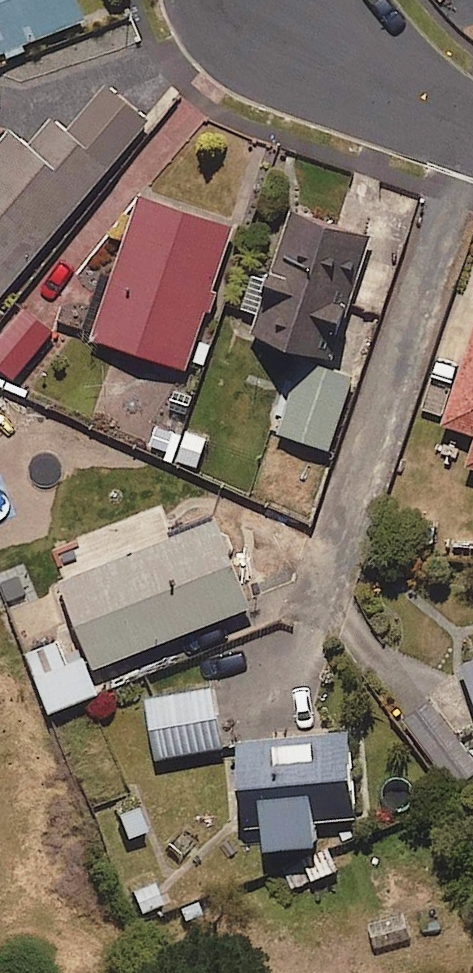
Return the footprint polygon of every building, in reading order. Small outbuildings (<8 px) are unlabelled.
[(86,28),(76,0),(0,0),(0,58),(86,28)] [(152,120),(108,83),(67,133),(53,121),(31,147),(12,132),(0,146),(0,302),(152,120)] [(193,363),(238,222),(145,192),(100,334),(193,363)] [(359,372),(403,252),(290,211),(247,332),(359,372)] [(54,333),(25,306),(0,333),(0,376),(8,383),(54,333)] [(443,427),(472,438),(472,348),(443,427)] [(330,455),(356,380),(305,362),(279,437),(330,455)] [(146,449),(202,471),(212,445),(186,435),(203,391),(173,379),(146,449)] [(251,605),(215,523),(59,590),(95,672),(251,605)] [(85,663),(69,670),(58,644),(28,657),(53,716),(99,696),(85,663)] [(465,667),(472,689),(472,664),(465,667)] [(226,747),(215,688),(146,701),(157,760),(226,747)] [(472,776),(472,755),(430,700),(401,722),(454,791),(472,776)] [(328,851),(326,825),(359,822),(351,735),(241,745),(249,825),(269,823),(272,856),(328,851)] [(289,894),(339,874),(331,852),(280,872),(289,894)]
